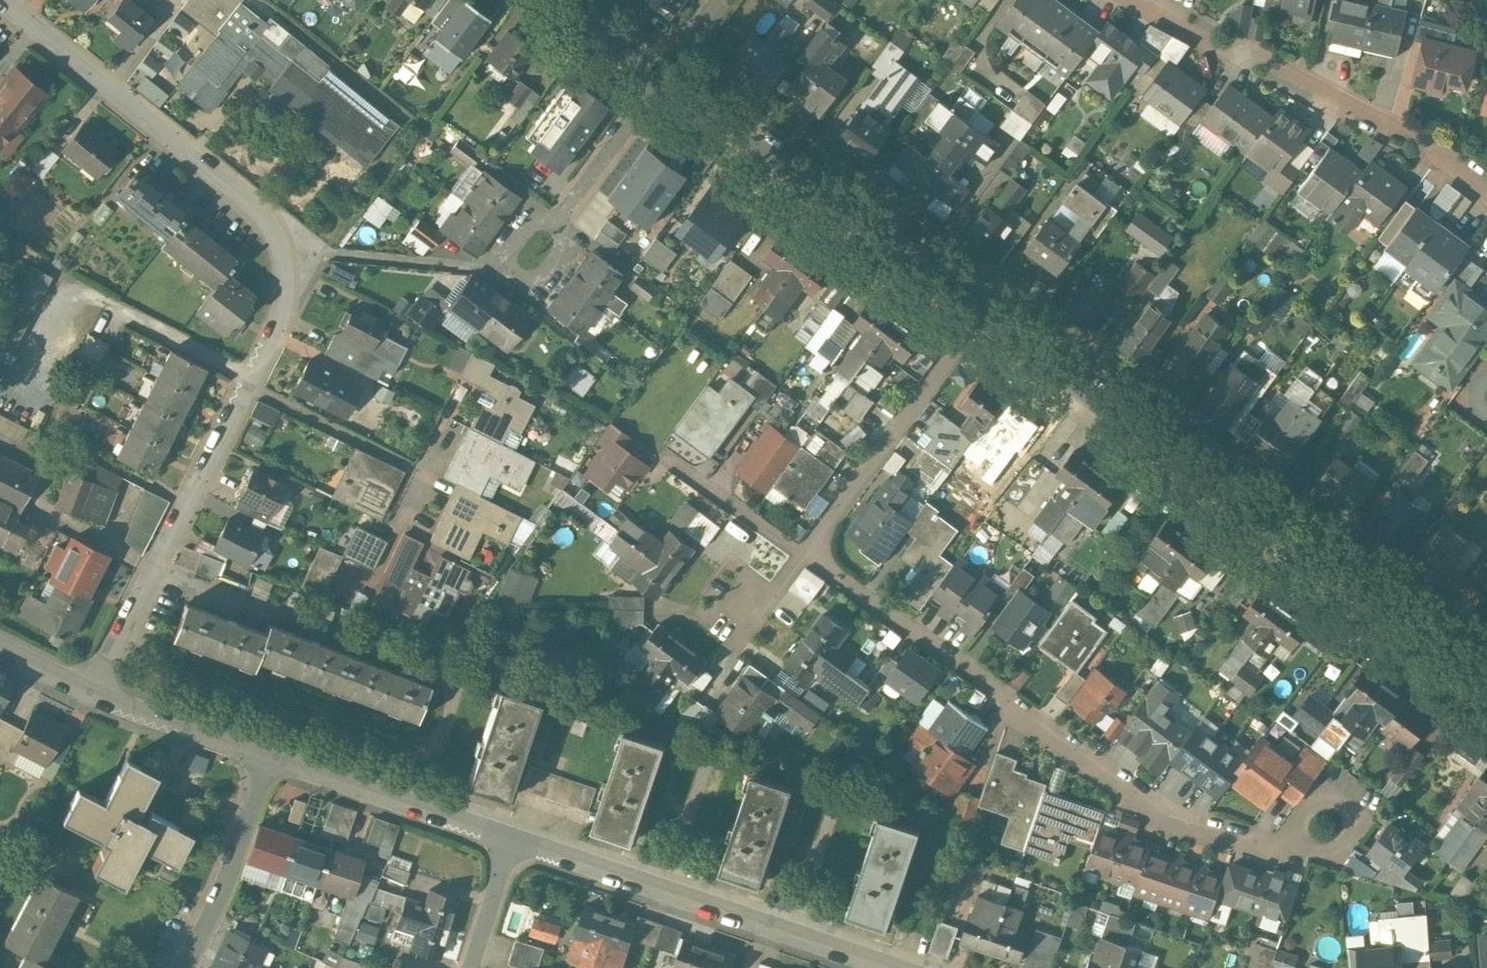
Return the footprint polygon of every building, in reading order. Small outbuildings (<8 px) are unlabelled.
[(85,8),(92,0),(74,0),(85,8)] [(97,9),(108,17),(107,18),(121,29),(115,37),(129,48),(153,18),(131,0),(104,0),(97,9)] [(354,9),(360,0),(342,0),(354,9)] [(389,7),(401,16),(412,1),(410,0),(394,0),(389,7)] [(412,1),(425,11),(434,0),(410,0),(412,1)] [(425,11),(436,19),(450,0),(434,0),(425,11)] [(433,38),(460,58),(490,18),(466,0),(462,0),(433,38)] [(674,15),(685,0),(654,0),(674,15)] [(822,0),(812,0),(810,3),(822,12),(828,4),(822,0)] [(976,2),(990,12),(999,0),(978,0),(976,2)] [(998,23),(1022,41),(1052,0),(1015,0),(998,23)] [(1054,0),(1052,0),(1022,41),(1045,58),(1076,16),(1054,0)] [(1254,4),(1310,16),(1314,0),(1254,0),(1254,4)] [(1366,0),(1338,0),(1329,41),(1397,57),(1408,10),(1373,2),(1366,0)] [(320,77),(295,57),(305,44),(289,32),(278,46),(260,32),(267,24),(240,2),(217,30),(223,35),(179,88),(208,112),(226,91),(224,90),(245,64),(250,68),(247,71),(253,76),(256,73),(259,76),(260,77),(260,76),(271,85),(268,88),(270,89),(272,86),(296,105),(293,108),(294,109),(296,106),(320,125),(317,128),(319,129),(321,126),(340,142),(338,144),(339,145),(341,142),(367,163),(365,166),(365,167),(399,125),(327,67),(320,77)] [(801,24),(789,15),(782,25),(793,33),(801,24)] [(1076,16),(1045,58),(1068,75),(1086,51),(1099,33),(1076,16)] [(1458,27),(1421,16),(1414,40),(1427,44),(1427,42),(1451,48),(1452,46),(1453,47),(1458,27)] [(169,40),(183,27),(176,20),(152,43),(178,69),(188,60),(169,40)] [(1128,38),(1108,23),(1109,22),(1108,21),(1099,33),(1086,51),(1105,65),(1092,83),(1112,97),(1134,67),(1144,74),(1158,54),(1157,55),(1139,42),(1140,41),(1139,40),(1135,46),(1127,40),(1128,38)] [(781,24),(766,44),(779,53),(794,34),(782,25),(781,24)] [(846,44),(823,26),(799,58),(807,63),(808,62),(823,73),(828,66),(830,67),(846,44)] [(534,51),(508,31),(486,59),(489,61),(508,75),(513,79),(534,51)] [(754,35),(735,62),(761,81),(780,54),(766,44),(754,35)] [(1451,48),(1427,42),(1427,44),(1422,63),(1420,62),(1415,83),(1431,87),(1431,88),(1432,91),(1442,94),(1445,92),(1448,80),(1455,76),(1467,79),(1474,52),(1453,47),(1452,46),(1451,48)] [(966,45),(952,64),(962,71),(976,52),(966,45)] [(1144,74),(1131,91),(1140,98),(1168,62),(1168,61),(1158,54),(1144,74)] [(508,75),(489,61),(484,69),(502,83),(508,75)] [(823,73),(808,62),(807,63),(787,91),(820,115),(847,80),(830,67),(828,66),(823,73)] [(1206,91),(1168,62),(1143,95),(1144,96),(1145,94),(1153,100),(1169,112),(1167,113),(1182,124),(1202,97),(1206,91)] [(921,80),(898,63),(891,72),(914,89),(921,80)] [(0,88),(0,148),(7,153),(22,134),(15,129),(44,93),(15,69),(0,88)] [(891,72),(872,97),(868,94),(863,101),(875,109),(871,116),(886,127),(898,110),(905,101),(914,89),(891,72)] [(161,105),(171,93),(147,74),(137,86),(161,105)] [(520,81),(507,98),(518,106),(531,89),(520,81)] [(562,104),(554,98),(535,123),(544,129),(528,150),(558,172),(607,104),(577,83),(562,104)] [(1213,105),(1202,120),(1203,120),(1247,153),(1249,151),(1273,118),(1228,84),(1213,105)] [(1046,104),(1027,90),(1020,100),(1039,114),(1046,104)] [(1172,136),(1171,138),(1182,147),(1203,120),(1202,120),(1213,105),(1202,97),(1182,124),(1172,136)] [(1039,114),(1020,100),(1013,109),(1032,124),(1039,114)] [(1182,124),(1167,113),(1169,112),(1153,100),(1142,114),(1172,136),(1182,124)] [(945,133),(928,157),(909,143),(895,162),(914,176),(906,187),(928,204),(936,192),(956,206),(969,188),(950,174),(968,150),(987,164),(1001,145),(941,101),(927,120),(945,133)] [(911,105),(905,101),(898,110),(904,115),(911,105)] [(1032,124),(1013,109),(1001,126),(1020,140),(1021,139),(1032,124)] [(1273,118),(1249,151),(1271,168),(1276,172),(1288,157),(1308,131),(1280,109),(1273,118)] [(862,110),(840,139),(869,161),(891,131),(871,116),(862,110)] [(83,125),(64,148),(84,165),(88,159),(101,170),(116,152),(83,125)] [(1328,131),(1310,155),(1320,163),(1331,148),(1333,149),(1340,139),(1328,131)] [(1020,140),(998,169),(1009,177),(1032,147),(1021,139),(1020,140)] [(480,158),(459,143),(451,153),(472,168),(480,158)] [(687,174),(648,146),(610,197),(649,225),(687,174)] [(708,146),(694,166),(704,173),(719,154),(708,146)] [(1320,163),(1300,190),(1332,213),(1345,195),(1363,171),(1333,149),(1331,148),(1320,163)] [(1288,157),(1276,172),(1271,168),(1265,177),(1283,191),(1301,167),(1288,157)] [(1401,186),(1369,163),(1363,171),(1345,195),(1362,207),(1365,204),(1379,214),(1374,222),(1384,229),(1398,211),(1388,204),(1401,186)] [(190,212),(138,170),(134,175),(133,174),(130,178),(131,179),(119,194),(132,204),(130,207),(157,228),(158,226),(170,236),(184,218),(185,219),(190,212)] [(518,199),(483,174),(472,189),(475,192),(465,204),(497,228),(518,199)] [(1016,245),(1008,238),(1017,227),(1005,218),(1027,189),(1013,178),(991,207),(988,205),(964,236),(1002,265),(1016,245)] [(744,204),(714,182),(677,232),(702,251),(706,246),(719,256),(744,222),(735,216),(744,204)] [(1105,203),(1078,182),(1064,202),(1083,215),(1069,235),(1079,243),(1084,236),(1107,204),(1105,203)] [(1461,192),(1445,214),(1456,222),(1472,200),(1461,192)] [(388,214),(397,219),(403,207),(377,194),(366,216),(383,224),(388,214)] [(1362,207),(1345,195),(1332,213),(1329,218),(1347,231),(1352,225),(1350,224),(1362,207)] [(1384,229),(1379,237),(1389,244),(1385,249),(1406,265),(1438,223),(1406,200),(1398,211),(1384,229)] [(1107,204),(1084,236),(1092,243),(1117,210),(1106,201),(1105,203),(1107,204)] [(1083,215),(1064,202),(1050,221),(1069,235),(1083,215)] [(497,228),(465,204),(456,217),(453,215),(441,231),(476,256),(497,228)] [(1171,237),(1139,214),(1128,229),(1160,252),(1171,237)] [(185,219),(184,218),(170,236),(164,242),(177,252),(174,255),(201,278),(204,275),(216,284),(224,275),(228,270),(229,271),(232,267),(231,266),(235,261),(185,219)] [(595,239),(617,253),(630,232),(609,218),(595,239)] [(1050,221),(1048,219),(1027,248),(1042,259),(1045,255),(1061,267),(1058,271),(1059,271),(1080,243),(1079,243),(1069,235),(1050,221)] [(1264,220),(1252,239),(1276,255),(1289,236),(1264,220)] [(442,238),(419,221),(410,233),(433,250),(442,238)] [(1438,223),(1406,265),(1420,275),(1415,281),(1433,295),(1438,289),(1461,257),(1469,246),(1438,223)] [(806,251),(781,233),(763,257),(775,265),(789,275),(805,252),(806,251)] [(646,256),(668,268),(679,249),(657,236),(646,256)] [(829,269),(805,252),(789,275),(801,284),(813,292),(829,269)] [(623,275),(593,253),(572,282),(602,304),(623,275)] [(1479,270),(1461,257),(1438,289),(1447,296),(1457,283),(1465,289),(1479,270)] [(1168,259),(1147,288),(1160,297),(1180,268),(1168,259)] [(731,260),(711,287),(732,303),(753,276),(731,260)] [(1138,261),(1120,287),(1137,299),(1155,274),(1138,261)] [(52,276),(31,265),(25,276),(47,287),(52,276)] [(354,274),(334,265),(329,275),(349,285),(354,274)] [(789,275),(775,265),(763,282),(776,292),(789,275)] [(1224,271),(1206,294),(1219,304),(1236,280),(1224,271)] [(1051,279),(1040,272),(1026,291),(1037,298),(1051,279)] [(837,274),(819,298),(833,309),(834,308),(851,285),(837,274)] [(216,284),(201,303),(214,314),(210,320),(224,332),(227,328),(235,318),(238,321),(249,307),(246,305),(252,297),(224,275),(216,284)] [(789,275),(776,292),(789,301),(801,284),(789,275)] [(47,287),(25,276),(20,286),(40,297),(41,297),(47,287)] [(474,276),(451,308),(479,329),(502,298),(474,276)] [(657,290),(639,277),(631,288),(648,301),(657,290)] [(1089,277),(1066,308),(1093,327),(1116,297),(1089,277)] [(602,304),(572,282),(551,311),(581,333),(602,304)] [(1433,315),(1446,325),(1422,357),(1437,368),(1436,369),(1438,371),(1439,370),(1454,381),(1486,336),(1486,305),(1465,289),(1457,283),(1447,296),(1433,315)] [(40,297),(20,286),(15,297),(35,307),(40,297)] [(1278,286),(1263,306),(1283,322),(1299,301),(1278,286)] [(732,303),(711,287),(701,301),(722,317),(732,303)] [(765,306),(759,315),(771,324),(789,301),(776,292),(765,306)] [(407,314),(414,300),(403,294),(395,308),(407,314)] [(422,297),(409,315),(429,330),(441,314),(432,307),(434,305),(422,297)] [(765,306),(752,297),(739,315),(752,325),(759,315),(765,306)] [(502,298),(479,329),(509,351),(532,320),(502,298)] [(896,319),(871,300),(854,324),(865,332),(879,342),(896,319)] [(1164,309),(1152,300),(1145,310),(1157,318),(1164,309)] [(384,321),(354,306),(350,314),(346,312),(339,324),(344,327),(341,332),(340,335),(370,350),(370,348),(378,333),(384,321)] [(833,309),(806,346),(816,353),(844,316),(834,308),(833,309)] [(1164,309),(1157,318),(1145,310),(1138,318),(1162,336),(1175,318),(1164,309)] [(1208,311),(1184,346),(1182,345),(1159,376),(1163,379),(1160,384),(1177,397),(1181,392),(1184,395),(1185,393),(1204,368),(1208,363),(1204,361),(1228,326),(1208,311)] [(238,321),(235,318),(227,328),(235,334),(243,324),(238,321)] [(1162,336),(1138,318),(1118,345),(1142,363),(1155,345),(1162,336)] [(920,336),(896,319),(879,342),(891,351),(903,360),(920,336)] [(89,332),(79,352),(89,358),(99,338),(89,332)] [(370,350),(340,335),(341,332),(340,332),(335,334),(325,354),(377,380),(377,379),(370,375),(374,366),(393,375),(399,363),(388,357),(370,348),(370,350)] [(865,332),(842,363),(856,373),(867,358),(879,342),(865,332)] [(396,342),(378,333),(370,348),(388,357),(396,342)] [(596,348),(579,336),(573,345),(589,357),(596,348)] [(109,343),(99,338),(89,358),(99,363),(109,343)] [(891,351),(879,342),(867,358),(879,367),(891,351)] [(1155,345),(1142,363),(1151,370),(1165,352),(1155,345)] [(207,367),(171,349),(163,365),(167,368),(162,378),(193,394),(207,367)] [(495,364),(472,352),(460,376),(472,383),(479,370),(489,375),(495,364)] [(856,373),(849,382),(866,394),(883,370),(879,367),(867,358),(856,373)] [(360,386),(309,360),(294,390),(345,416),(360,386)] [(594,377),(576,363),(563,380),(582,394),(594,377)] [(1307,364),(1285,394),(1290,397),(1291,396),(1303,405),(1318,384),(1324,376),(1307,364)] [(1234,365),(1201,408),(1224,425),(1256,381),(1234,365)] [(1204,368),(1185,393),(1193,400),(1213,374),(1204,368)] [(511,385),(489,375),(479,370),(472,383),(488,391),(470,428),(502,443),(514,419),(525,425),(535,405),(518,396),(521,390),(517,389),(517,387),(516,387),(516,386),(514,385),(512,385),(511,385)] [(778,384),(759,370),(745,390),(752,395),(752,396),(763,404),(778,384)] [(1362,371),(1339,402),(1348,409),(1354,402),(1371,378),(1362,371)] [(162,378),(157,376),(150,391),(154,393),(149,404),(180,420),(193,394),(162,378)] [(718,393),(707,385),(675,429),(709,454),(752,396),(752,395),(745,390),(729,378),(718,393)] [(74,387),(64,381),(54,401),(64,406),(74,387)] [(1004,399),(980,381),(963,403),(975,412),(987,422),(1004,399)] [(1266,389),(1256,381),(1224,425),(1234,432),(1249,411),(1266,389)] [(866,394),(849,382),(835,402),(859,419),(874,399),(866,394)] [(1303,405),(1286,428),(1303,440),(1336,397),(1318,384),(1303,405)] [(84,392),(74,387),(64,406),(74,411),(84,392)] [(1275,418),(1268,413),(1246,442),(1265,456),(1286,428),(1303,405),(1291,396),(1290,397),(1275,418)] [(260,398),(252,414),(274,425),(282,409),(260,398)] [(975,438),(964,453),(985,469),(980,475),(992,484),(1017,450),(1019,451),(1039,425),(1004,399),(987,422),(975,438)] [(149,404),(144,402),(136,417),(141,419),(135,430),(166,446),(180,420),(149,404)] [(963,428),(940,411),(925,431),(933,437),(925,448),(947,464),(952,468),(962,455),(964,453),(975,438),(962,429),(963,428)] [(1234,432),(1233,433),(1242,439),(1258,418),(1249,411),(1234,432)] [(962,429),(975,438),(987,422),(975,412),(963,428),(962,429)] [(0,414),(0,431),(6,434),(13,421),(0,414)] [(27,428),(13,421),(6,434),(20,441),(27,428)] [(630,437),(610,423),(598,440),(607,447),(612,441),(621,448),(630,437)] [(470,428),(469,427),(444,476),(458,483),(479,494),(486,480),(481,477),(488,464),(499,470),(497,474),(501,476),(502,474),(521,484),(534,459),(470,428)] [(135,430),(131,428),(123,443),(127,445),(122,457),(153,472),(166,446),(135,430)] [(799,428),(794,428),(791,430),(784,439),(799,450),(802,446),(811,434),(808,432),(807,434),(799,428)] [(1286,428),(1265,455),(1283,468),(1304,441),(1303,440),(1286,428)] [(770,429),(740,469),(769,490),(773,485),(799,450),(784,439),(770,429)] [(607,447),(588,474),(605,487),(613,476),(626,486),(636,473),(633,471),(640,462),(621,448),(612,441),(607,447)] [(799,450),(773,485),(784,494),(805,510),(818,493),(817,492),(824,483),(825,484),(834,471),(833,470),(841,460),(824,447),(817,457),(802,446),(799,450)] [(402,471),(354,448),(345,468),(348,470),(341,482),(344,484),(337,499),(378,519),(402,471)] [(925,448),(909,469),(931,485),(943,469),(947,464),(925,448)] [(1099,468),(1074,450),(1056,474),(1067,482),(1081,492),(1099,468)] [(1416,450),(1398,474),(1411,485),(1430,460),(1416,450)] [(0,455),(0,500),(20,510),(20,509),(38,474),(0,455)] [(1372,483),(1335,457),(1314,487),(1336,503),(1334,506),(1348,516),(1372,483)] [(952,468),(947,464),(943,469),(949,473),(952,468)] [(1123,486),(1099,468),(1081,492),(1094,501),(1105,510),(1123,486)] [(285,485),(253,469),(239,497),(240,498),(271,513),(285,485)] [(116,489),(67,470),(53,506),(103,525),(116,489)] [(889,479),(850,533),(865,544),(867,542),(887,557),(914,520),(898,508),(909,493),(904,490),(908,486),(908,485),(909,483),(909,482),(909,480),(908,478),(907,477),(905,476),(903,475),(901,475),(900,475),(898,476),(897,477),(893,482),(889,479)] [(1081,492),(1067,482),(1056,498),(1055,499),(1068,509),(1081,492)] [(458,483),(430,540),(461,555),(472,530),(477,520),(496,529),(494,532),(497,534),(501,527),(510,531),(504,545),(505,546),(521,516),(535,523),(536,523),(479,495),(479,494),(458,483)] [(271,513),(267,522),(280,528),(293,503),(285,499),(291,487),(285,485),(271,513)] [(169,501),(145,488),(125,540),(141,554),(142,555),(169,501)] [(1081,492),(1068,509),(1081,518),(1082,517),(1094,501),(1081,492)] [(1413,502),(1400,492),(1376,526),(1396,541),(1405,529),(1409,532),(1422,515),(1410,506),(1413,502)] [(1053,496),(1035,520),(1036,522),(1051,532),(1052,531),(1068,509),(1055,499),(1056,498),(1053,496)] [(271,513),(240,498),(235,507),(267,522),(271,513)] [(0,500),(0,546),(2,547),(2,546),(12,526),(21,509),(20,509),(20,510),(0,500)] [(939,510),(928,501),(914,520),(923,527),(904,552),(926,568),(908,592),(924,603),(953,564),(939,553),(958,529),(937,513),(939,510)] [(1094,501),(1082,517),(1085,519),(1084,520),(1093,526),(1105,510),(1094,501)] [(662,542),(616,508),(606,521),(652,555),(662,542)] [(1081,518),(1068,509),(1052,531),(1068,543),(1084,520),(1085,519),(1082,517),(1081,518)] [(700,511),(685,530),(706,546),(721,526),(700,511)] [(606,521),(599,516),(589,529),(622,554),(611,568),(632,584),(635,581),(657,598),(676,573),(652,555),(606,521)] [(248,528),(229,518),(214,547),(248,564),(263,533),(249,525),(248,528)] [(1191,538),(1167,520),(1150,543),(1161,551),(1174,561),(1191,538)] [(1051,532),(1036,522),(1029,531),(1043,542),(1051,532)] [(1444,523),(1414,564),(1452,593),(1466,573),(1451,562),(1467,539),(1444,523)] [(345,552),(375,567),(389,539),(360,524),(345,552)] [(26,533),(12,526),(2,546),(16,553),(26,533)] [(472,530),(461,555),(466,557),(474,541),(477,536),(477,535),(476,532),(475,532),(472,530)] [(662,542),(652,555),(676,573),(694,548),(670,530),(662,542)] [(430,576),(421,572),(421,570),(412,566),(421,547),(420,543),(421,540),(405,532),(374,597),(428,623),(433,611),(447,618),(460,590),(464,592),(470,590),(473,584),(471,578),(467,576),(471,568),(441,554),(430,576)] [(72,538),(65,551),(56,547),(47,565),(56,570),(52,579),(58,582),(59,582),(62,583),(86,595),(106,556),(72,538)] [(1215,557),(1191,538),(1174,561),(1187,571),(1198,580),(1215,557)] [(1161,551),(1151,544),(1139,561),(1149,568),(1161,551)] [(1410,552),(1401,545),(1387,564),(1396,570),(1410,552)] [(343,555),(320,546),(299,590),(321,598),(343,555)] [(1124,550),(1112,567),(1123,575),(1135,559),(1124,550)] [(1174,561),(1161,551),(1149,568),(1162,577),(1174,561)] [(222,561),(203,553),(196,572),(215,580),(222,561)] [(1198,580),(1202,583),(1211,590),(1229,566),(1215,557),(1198,580)] [(1002,595),(956,561),(933,592),(945,600),(939,608),(951,617),(957,609),(968,617),(962,625),(974,634),(1002,595)] [(1187,571),(1174,561),(1162,577),(1161,578),(1174,588),(1187,571)] [(503,591),(524,600),(534,574),(513,565),(503,591)] [(813,601),(828,579),(807,566),(793,587),(813,601)] [(1023,566),(1002,595),(1013,603),(1022,591),(1023,591),(1035,575),(1023,566)] [(1198,580),(1187,571),(1174,588),(1180,592),(1180,593),(1189,600),(1202,583),(1198,580)] [(1067,603),(1079,583),(1061,573),(1050,593),(1067,603)] [(1174,588),(1161,578),(1136,612),(1155,626),(1180,593),(1180,592),(1174,588)] [(1239,582),(1225,601),(1235,608),(1248,589),(1239,582)] [(62,583),(51,606),(31,596),(22,615),(69,638),(89,597),(86,595),(62,583)] [(1471,585),(1454,608),(1465,617),(1483,593),(1471,585)] [(1286,607),(1260,588),(1242,612),(1253,620),(1268,631),(1286,607)] [(1013,603),(995,627),(1021,646),(1030,634),(1040,642),(1050,629),(1039,622),(1048,610),(1023,591),(1022,591),(1013,603)] [(645,596),(609,595),(609,609),(644,610),(645,596)] [(1040,642),(1039,645),(1070,667),(1089,641),(1095,645),(1107,630),(1094,621),(1096,617),(1072,599),(1050,629),(1040,642)] [(431,684),(270,624),(267,633),(188,604),(175,638),(254,668),(258,659),(418,718),(431,684)] [(1309,624),(1286,607),(1268,631),(1281,640),(1292,648),(1309,624)] [(1193,609),(1175,616),(1182,632),(1200,625),(1193,609)] [(846,632),(823,615),(805,639),(845,669),(855,655),(837,643),(846,632)] [(1323,616),(1306,639),(1326,653),(1343,631),(1323,616)] [(1253,620),(1225,659),(1239,670),(1268,631),(1253,620)] [(682,641),(659,623),(642,645),(653,654),(665,663),(682,641)] [(1239,670),(1231,679),(1249,693),(1263,674),(1258,671),(1281,640),(1268,631),(1239,670)] [(1354,646),(1341,637),(1332,649),(1345,659),(1354,646)] [(805,639),(804,639),(786,664),(809,680),(805,685),(806,686),(816,674),(858,705),(870,688),(845,669),(805,639)] [(682,641),(665,663),(679,673),(690,681),(701,666),(706,659),(682,641)] [(938,671),(909,650),(899,663),(888,679),(917,700),(938,671)] [(653,654),(641,670),(653,679),(665,663),(653,654)] [(866,664),(855,655),(845,669),(856,677),(866,664)] [(890,656),(869,686),(878,692),(888,679),(899,663),(890,656)] [(679,673),(665,663),(653,679),(666,689),(679,673)] [(775,681),(751,663),(736,684),(738,685),(730,696),(727,695),(716,710),(720,714),(743,731),(763,706),(765,708),(763,710),(773,717),(780,708),(809,730),(821,714),(798,697),(775,681)] [(701,666),(690,681),(699,688),(711,673),(701,666)] [(1109,676),(1096,666),(1086,679),(1069,702),(1075,706),(1074,708),(1095,723),(1105,710),(1107,711),(1117,710),(1117,703),(1118,704),(1128,690),(1115,681),(1115,675),(1109,676)] [(1365,667),(1345,694),(1349,696),(1334,715),(1310,696),(1296,715),(1320,733),(1320,734),(1321,735),(1338,748),(1343,742),(1352,730),(1386,684),(1386,683),(1365,667)] [(805,685),(783,670),(775,681),(798,697),(806,686),(805,685)] [(1074,670),(1055,695),(1068,704),(1069,702),(1086,679),(1074,670)] [(0,673),(0,704),(12,679),(0,673)] [(653,679),(632,707),(648,712),(666,689),(653,679)] [(1178,693),(1159,679),(1126,722),(1116,736),(1129,745),(1139,731),(1149,738),(1152,734),(1158,740),(1146,757),(1164,770),(1171,761),(1192,732),(1164,711),(1178,693)] [(1386,684),(1352,730),(1365,739),(1379,718),(1387,724),(1387,725),(1407,699),(1386,684)] [(501,687),(468,785),(508,798),(541,700),(501,687)] [(986,695),(975,687),(965,701),(976,708),(986,695)] [(692,696),(676,716),(689,726),(705,706),(692,696)] [(1407,699),(1387,725),(1387,724),(1383,730),(1408,749),(1432,716),(1407,698),(1407,699)] [(988,728),(949,700),(928,729),(967,757),(988,728)] [(716,710),(707,704),(705,706),(689,726),(706,732),(720,714),(716,710)] [(64,728),(32,712),(23,730),(14,747),(20,750),(46,763),(64,728)] [(1116,715),(1104,732),(1113,740),(1116,736),(1126,722),(1116,715)] [(10,724),(0,719),(0,742),(10,724)] [(0,742),(0,758),(12,765),(20,750),(14,747),(23,730),(10,724),(0,742)] [(1187,773),(1214,736),(1198,724),(1192,732),(1171,761),(1187,773)] [(928,729),(925,727),(913,742),(923,750),(921,752),(922,753),(914,764),(952,791),(973,762),(928,729)] [(668,743),(627,729),(595,827),(635,841),(668,743)] [(1365,739),(1352,730),(1343,742),(1356,751),(1365,739)] [(1338,748),(1321,735),(1312,747),(1319,752),(1320,752),(1330,759),(1338,748)] [(1202,785),(1230,748),(1214,736),(1187,773),(1202,785)] [(1456,758),(1478,768),(1486,750),(1465,739),(1456,758)] [(1294,764),(1261,740),(1246,760),(1232,779),(1266,804),(1278,788),(1297,803),(1319,773),(1299,758),(1294,764)] [(1327,762),(1307,747),(1299,758),(1319,773),(1327,762)] [(1246,760),(1230,748),(1202,785),(1219,797),(1232,779),(1246,760)] [(1413,748),(1392,777),(1403,785),(1424,756),(1413,748)] [(186,750),(176,794),(199,798),(208,755),(186,750)] [(1017,759),(997,753),(981,798),(1013,808),(1002,841),(1025,849),(1046,788),(1025,781),(1028,772),(1014,768),(1017,759)] [(133,778),(119,771),(103,801),(78,788),(68,806),(82,813),(75,827),(105,843),(92,868),(108,876),(115,863),(129,870),(141,846),(161,857),(168,843),(183,850),(191,834),(141,807),(158,775),(140,765),(133,778)] [(563,776),(531,765),(524,788),(556,799),(563,776)] [(1471,787),(1472,788),(1479,793),(1486,799),(1486,765),(1471,787)] [(794,786),(754,773),(721,870),(762,884),(794,786)] [(598,787),(563,776),(556,799),(590,810),(598,787)] [(1107,810),(1046,788),(1025,849),(1046,856),(1051,841),(1065,846),(1067,839),(1093,848),(1100,830),(1107,810)] [(1472,788),(1457,807),(1465,813),(1479,793),(1472,788)] [(308,800),(297,797),(290,823),(349,839),(358,807),(310,793),(308,800)] [(1465,813),(1477,822),(1486,809),(1486,799),(1479,793),(1465,813)] [(1477,822),(1486,829),(1486,809),(1477,822)] [(1465,813),(1436,852),(1448,861),(1477,822),(1465,813)] [(880,815),(848,913),(889,926),(921,829),(880,815)] [(1448,861),(1461,871),(1486,836),(1486,829),(1477,822),(1448,861)] [(293,835),(258,823),(246,859),(281,871),(293,835)] [(1405,838),(1388,825),(1369,851),(1386,863),(1401,874),(1422,846),(1408,835),(1405,838)] [(1116,836),(1100,830),(1093,848),(1087,867),(1100,872),(1099,876),(1111,880),(1129,829),(1120,826),(1116,836)] [(1129,829),(1111,880),(1122,884),(1124,880),(1137,884),(1150,848),(1135,842),(1138,833),(1129,829)] [(329,847),(293,835),(281,871),(317,884),(329,847)] [(1173,861),(1158,855),(1161,846),(1152,843),(1150,848),(1137,884),(1134,894),(1146,898),(1147,893),(1160,898),(1173,861)] [(364,859),(329,847),(317,884),(351,896),(364,859)] [(1160,898),(1159,902),(1170,906),(1172,902),(1185,906),(1198,869),(1182,864),(1186,855),(1176,852),(1160,898)] [(1185,906),(1184,911),(1195,915),(1197,911),(1211,915),(1218,894),(1224,878),(1207,873),(1210,863),(1201,860),(1185,906)] [(407,873),(386,863),(381,874),(403,884),(407,873)] [(1401,874),(1386,863),(1375,878),(1403,886),(1401,874)] [(1241,870),(1228,866),(1224,878),(1218,894),(1231,899),(1241,870)] [(1297,889),(1272,880),(1273,878),(1242,867),(1231,899),(1231,901),(1269,914),(1265,923),(1283,929),(1297,889)] [(1000,873),(997,882),(996,881),(991,896),(1008,902),(1014,884),(1016,878),(1000,873)] [(1464,874),(1447,898),(1462,903),(1477,884),(1464,874)] [(74,893),(39,875),(3,942),(26,954),(38,960),(45,947),(49,949),(71,908),(67,906),(74,893)] [(1031,880),(1017,875),(1016,878),(1014,884),(1028,888),(1031,880)] [(1028,888),(1014,884),(1008,902),(1022,907),(1028,888)] [(456,899),(428,890),(423,903),(418,918),(447,927),(456,899)] [(423,903),(403,896),(398,912),(418,918),(423,903)] [(1008,902),(991,896),(984,917),(1001,922),(1008,902)] [(1075,900),(1067,924),(1080,929),(1089,905),(1075,900)] [(1022,907),(1008,902),(1001,922),(1016,927),(1022,907)] [(610,914),(585,906),(576,935),(577,936),(601,944),(610,914)] [(418,918),(398,912),(393,927),(413,933),(418,918)] [(984,917),(971,913),(963,939),(993,949),(1001,922),(984,917)] [(1112,913),(1104,937),(1103,937),(1096,953),(1122,962),(1128,944),(1135,921),(1112,913)] [(1381,917),(1384,945),(1347,949),(1348,967),(1430,967),(1428,942),(1426,913),(1381,917)] [(636,923),(610,914),(601,944),(626,952),(636,923)] [(643,917),(635,940),(655,946),(662,923),(643,917)] [(447,927),(418,918),(413,933),(409,946),(438,955),(447,927)] [(356,936),(376,941),(381,925),(360,919),(356,936)] [(558,926),(533,919),(529,934),(554,940),(558,926)] [(960,925),(941,919),(931,949),(950,955),(960,925)] [(1016,927),(1001,922),(993,949),(1019,957),(1028,930),(1016,927)] [(682,930),(662,923),(655,946),(674,953),(682,930)] [(1025,966),(1030,967),(1052,967),(1064,934),(1038,926),(1025,966)] [(213,967),(255,967),(265,946),(231,930),(213,967)] [(601,944),(577,936),(570,959),(576,961),(576,962),(593,967),(601,944)] [(684,938),(674,967),(703,967),(710,948),(710,947),(684,938)] [(545,945),(515,939),(511,964),(533,967),(540,967),(545,945)] [(1428,942),(1430,967),(1447,967),(1446,957),(1453,957),(1452,940),(1428,942)] [(1247,967),(1270,967),(1277,949),(1259,943),(1260,943),(1256,941),(1247,967)] [(601,944),(593,967),(596,967),(620,967),(626,952),(601,944)] [(1144,949),(1128,944),(1122,962),(1138,967),(1144,949)] [(710,948),(703,967),(730,967),(734,956),(710,947),(710,948)] [(1270,967),(1294,967),(1298,956),(1277,949),(1270,967)] [(1093,952),(1088,967),(1120,967),(1122,962),(1096,953),(1093,952)] [(26,954),(19,967),(53,967),(38,960),(26,954)] [(341,955),(335,967),(374,967),(341,955)] [(403,959),(400,967),(427,967),(403,959)]
